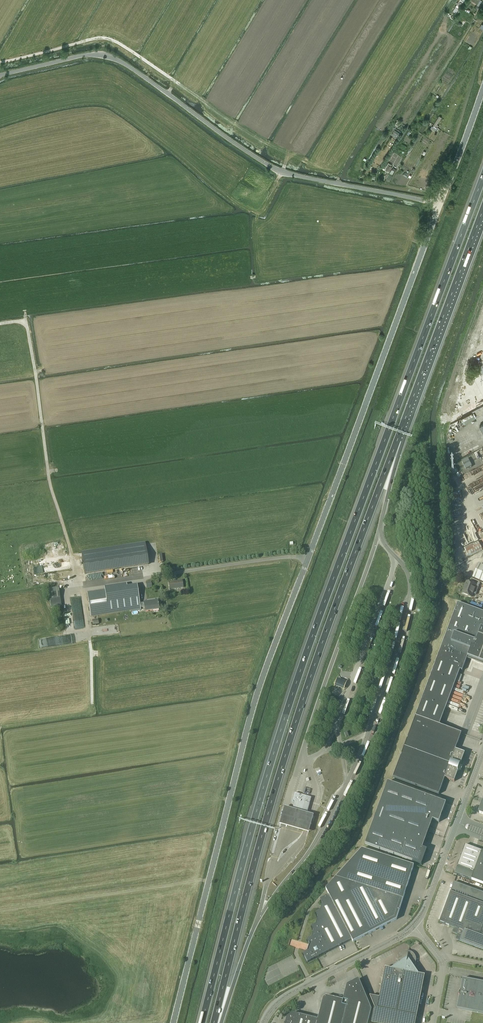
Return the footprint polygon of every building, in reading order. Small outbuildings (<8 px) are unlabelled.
[(438,118),(434,124),(436,126),(442,117),(439,116),(438,118)] [(387,161),(383,169),(388,173),(392,167),(391,166),(392,165),(388,162),(387,161)] [(474,412),(462,418),(465,424),(477,418),(474,412)] [(466,469),(471,466),(468,459),(462,462),(466,469)] [(478,541),(464,548),(469,557),(482,550),(478,541)] [(145,544),(81,553),(84,574),(148,564),(145,544)] [(45,566),(46,572),(68,568),(67,563),(45,566)] [(477,565),(472,579),(482,584),(482,567),(477,565)] [(182,581),(169,582),(170,589),(183,587),(182,581)] [(471,597),(476,585),(466,582),(462,594),(471,597)] [(137,585),(87,593),(91,616),(135,609),(136,611),(140,610),(140,608),(144,607),(144,612),(159,610),(157,601),(143,602),(143,603),(139,603),(137,585)] [(50,599),(51,608),(61,606),(60,598),(58,588),(48,589),(50,599)] [(74,612),(76,628),(84,627),(80,599),(72,600),(73,605),(74,605),(75,611),(74,612)] [(415,716),(439,725),(447,704),(460,670),(462,671),(467,657),(482,663),(482,612),(457,603),(420,704),(415,716)] [(342,681),(337,679),(334,687),(340,688),(343,690),(346,682),(342,681)] [(415,716),(393,778),(439,795),(445,778),(455,782),(458,771),(458,770),(460,765),(460,764),(461,764),(465,753),(455,750),(461,734),(441,726),(442,726),(439,725),(415,716)] [(391,830),(424,842),(432,820),(439,822),(446,803),(387,782),(369,834),(387,841),(391,830)] [(295,793),(292,801),(294,802),(293,806),(295,811),(302,813),(307,814),(311,798),(295,793)] [(314,817),(284,809),(279,826),(309,835),(314,817)] [(422,848),(424,842),(391,830),(387,841),(384,851),(421,865),(427,850),(422,848)] [(384,851),(387,841),(369,834),(365,844),(384,851)] [(454,873),(471,880),(482,884),(482,852),(482,851),(465,845),(454,873)] [(307,952),(303,954),(307,962),(352,940),(353,942),(396,920),(414,866),(362,849),(326,889),(329,895),(320,900),(322,904),(320,911),(316,913),(318,918),(316,924),(311,927),(314,931),(311,938),(307,940),(309,944),(307,952)] [(454,882),(439,922),(454,928),(452,932),(457,934),(456,937),(458,940),(482,949),(482,893),(454,882)] [(409,951),(408,951),(407,951),(406,951),(404,951),(403,952),(402,952),(401,953),(400,954),(400,955),(399,956),(398,959),(398,961),(399,963),(399,964),(391,969),(385,968),(379,998),(370,996),(374,1008),(371,1022),(395,1022),(409,951)] [(417,1017),(425,975),(422,975),(423,974),(420,973),(420,974),(419,974),(413,966),(414,966),(415,965),(415,964),(416,962),(416,960),(416,958),(415,956),(415,955),(414,954),(413,953),(412,952),(411,952),(410,951),(409,951),(395,1022),(415,1022),(417,1017)] [(343,1000),(326,996),(323,998),(318,1019),(293,1013),(287,1017),(285,1022),(368,1022),(372,1010),(359,979),(347,985),(343,1000)] [(457,1009),(482,1014),(482,983),(463,979),(457,1009)]
